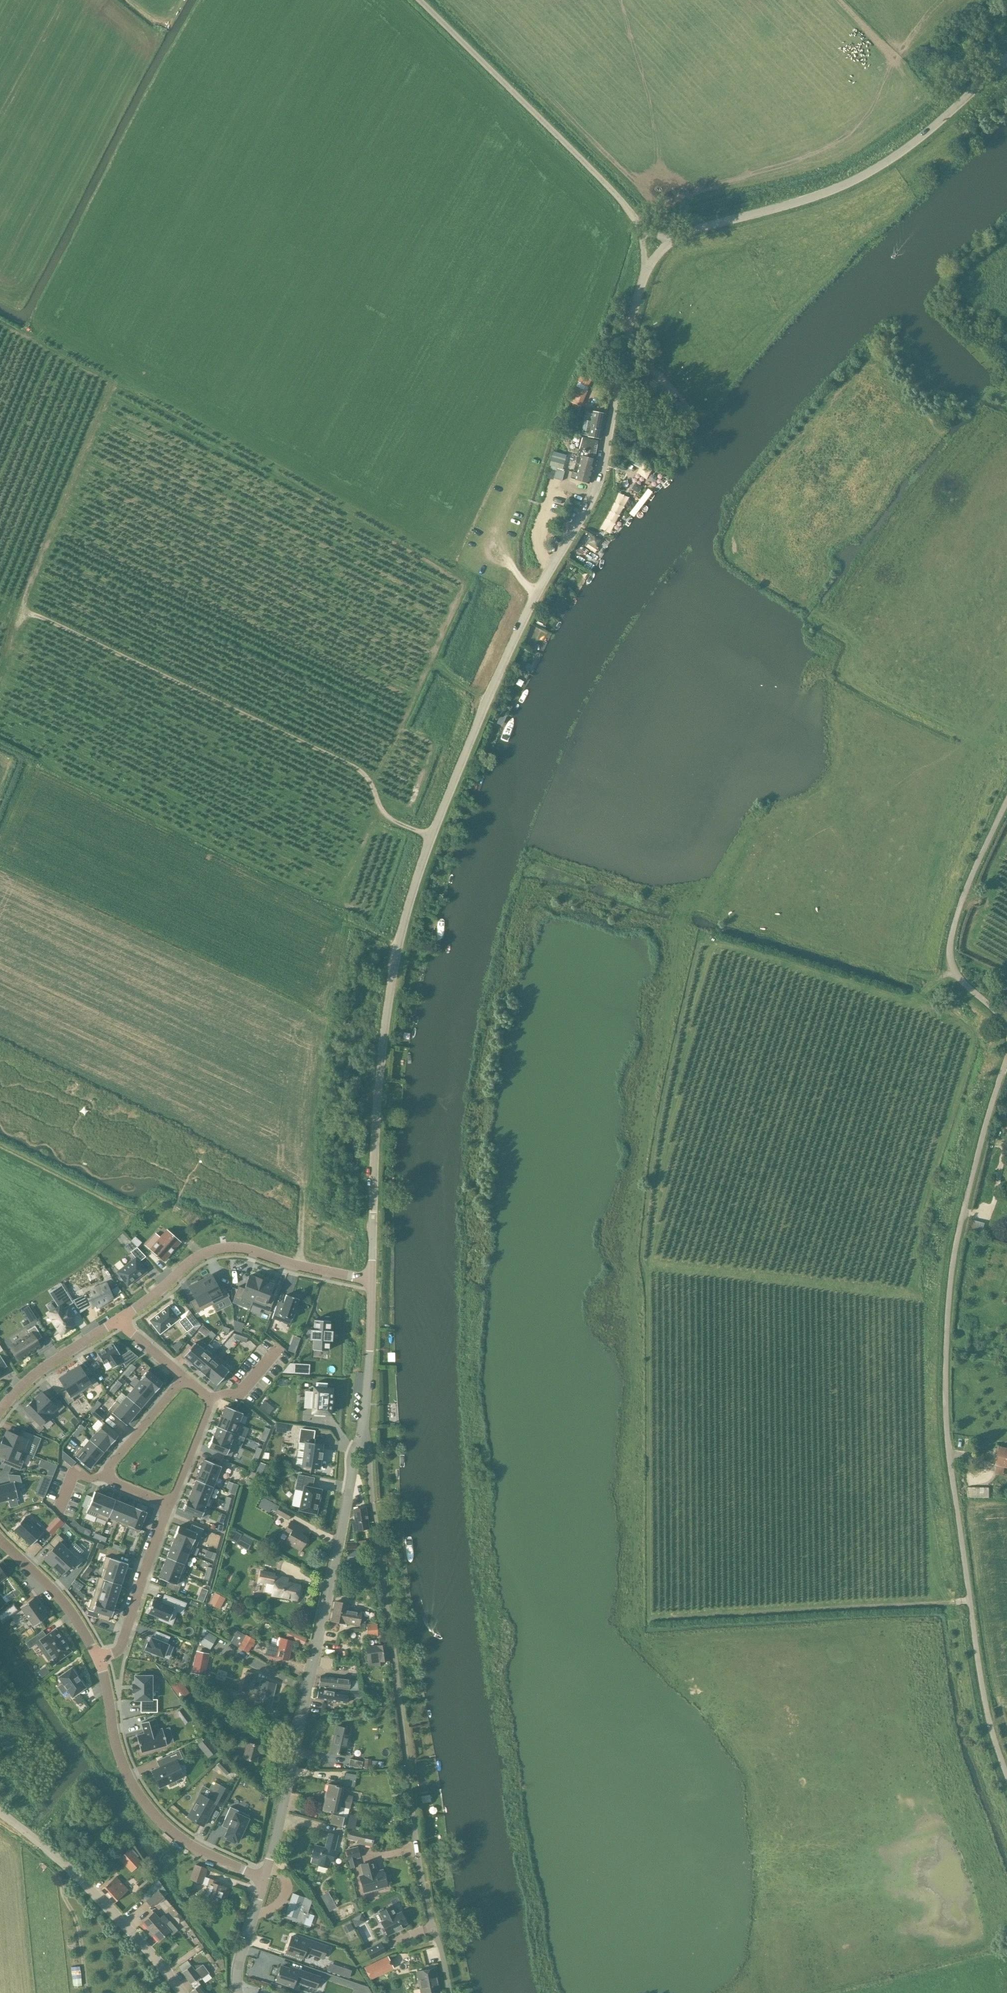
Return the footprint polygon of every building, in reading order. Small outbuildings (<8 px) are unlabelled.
[(589,368),(581,383),(589,388),(598,373),(589,368)] [(590,437),(601,439),(606,414),(595,412),(595,411),(586,410),(584,420),(583,427),(581,435),(590,437)] [(596,440),(584,437),(575,434),(572,447),(580,450),(577,463),(574,472),(573,472),(571,478),(577,479),(577,480),(590,484),(596,459),(593,459),(596,440)] [(550,476),(564,479),(569,454),(555,451),(550,476)] [(619,491),(602,528),(613,533),(630,496),(619,491)] [(597,547),(602,540),(595,535),(590,542),(597,547)] [(508,715),(511,706),(505,704),(501,712),(508,715)] [(167,1230),(150,1249),(163,1261),(180,1242),(167,1230)] [(135,1237),(131,1241),(137,1247),(141,1242),(135,1237)] [(135,1258),(117,1272),(128,1286),(147,1272),(139,1262),(146,1257),(137,1248),(131,1253),(135,1258)] [(211,1275),(200,1281),(210,1300),(212,1305),(223,1299),(229,1296),(223,1285),(218,1288),(211,1275)] [(253,1300),(261,1279),(255,1277),(255,1278),(249,1275),(244,1288),(238,1286),(234,1298),(240,1301),(241,1298),(252,1303),(253,1300)] [(267,1282),(261,1279),(253,1300),(252,1303),(251,1305),(262,1309),(269,1312),(274,1300),(268,1297),(273,1284),(267,1282)] [(210,1300),(200,1281),(198,1282),(198,1280),(191,1284),(191,1285),(189,1286),(195,1299),(190,1302),(195,1313),(202,1310),(212,1305),(210,1300)] [(120,1292),(121,1291),(116,1284),(109,1288),(106,1282),(89,1289),(91,1292),(86,1294),(91,1308),(97,1305),(98,1308),(113,1298),(112,1294),(119,1289),(120,1292)] [(59,1307),(48,1314),(61,1334),(70,1329),(69,1327),(74,1324),(70,1318),(71,1317),(67,1310),(66,1311),(63,1308),(73,1302),(62,1285),(54,1290),(63,1303),(60,1304),(61,1305),(59,1307)] [(296,1298),(297,1296),(289,1294),(288,1296),(286,1295),(282,1308),(276,1306),(272,1318),(290,1324),(298,1299),(296,1298)] [(179,1319),(169,1305),(150,1320),(160,1333),(179,1319)] [(185,1316),(179,1321),(187,1332),(193,1327),(185,1316)] [(314,1319),(313,1329),(310,1329),(310,1331),(311,1331),(310,1338),(309,1339),(313,1340),(312,1349),(328,1350),(329,1340),(331,1341),(331,1339),(329,1339),(329,1332),(331,1332),(332,1331),(332,1330),(329,1330),(330,1320),(314,1319)] [(243,1331),(245,1321),(236,1320),(235,1330),(243,1331)] [(11,1346),(19,1359),(39,1346),(36,1341),(42,1337),(35,1325),(27,1330),(30,1334),(11,1346)] [(191,1364),(203,1350),(195,1342),(183,1356),(191,1364)] [(203,1350),(191,1364),(199,1370),(200,1371),(212,1357),(211,1356),(214,1353),(216,1350),(209,1343),(203,1350)] [(108,1361),(113,1368),(121,1363),(116,1356),(119,1354),(113,1344),(97,1354),(103,1364),(108,1361)] [(288,1351),(295,1353),(297,1347),(290,1345),(288,1351)] [(137,1357),(130,1350),(120,1357),(126,1367),(130,1362),(137,1357)] [(199,1371),(208,1378),(220,1364),(223,1360),(214,1353),(211,1356),(212,1357),(200,1371),(199,1370),(199,1371)] [(309,1374),(310,1364),(294,1363),(293,1373),(309,1374)] [(132,1364),(128,1369),(132,1372),(136,1367),(132,1364)] [(220,1364),(208,1378),(217,1385),(228,1371),(220,1364)] [(79,1365),(69,1372),(82,1392),(91,1385),(92,1388),(98,1384),(92,1373),(86,1377),(79,1365)] [(127,1377),(132,1372),(128,1369),(124,1374),(127,1377)] [(154,1392),(162,1383),(147,1370),(139,1380),(140,1380),(154,1392)] [(82,1392),(69,1372),(67,1373),(66,1372),(60,1376),(61,1377),(59,1378),(66,1389),(61,1393),(68,1404),(74,1400),(72,1398),(82,1392)] [(133,1388),(147,1400),(154,1392),(140,1380),(139,1381),(133,1388)] [(114,1386),(118,1389),(122,1384),(118,1381),(114,1386)] [(334,1405),(335,1397),(331,1397),(332,1388),(326,1388),(327,1383),(316,1382),(315,1387),(313,1387),(311,1413),(314,1413),(313,1415),(324,1416),(324,1414),(330,1414),(331,1405),(334,1405)] [(118,1389),(114,1386),(110,1391),(113,1394),(118,1389)] [(147,1400),(133,1388),(126,1396),(140,1408),(147,1400)] [(33,1400),(48,1416),(50,1418),(52,1419),(59,1411),(64,1406),(55,1397),(51,1402),(41,1392),(33,1400)] [(119,1404),(133,1416),(140,1408),(126,1396),(120,1404),(119,1404)] [(33,1400),(24,1408),(34,1419),(30,1423),(39,1432),(44,1427),(42,1426),(50,1418),(48,1416),(33,1400)] [(97,1400),(93,1405),(97,1409),(101,1404),(97,1400)] [(108,1410),(126,1425),(133,1416),(119,1404),(120,1404),(116,1401),(108,1410)] [(89,1410),(93,1414),(97,1409),(93,1405),(89,1410)] [(221,1416),(238,1423),(242,1413),(225,1406),(221,1416)] [(101,1421),(105,1416),(97,1409),(93,1414),(92,1414),(101,1421)] [(217,1426),(239,1435),(243,1425),(238,1423),(221,1416),(217,1426)] [(110,1444),(118,1435),(103,1422),(96,1432),(110,1444)] [(276,1430),(286,1432),(287,1424),(277,1423),(276,1430)] [(81,1424),(77,1429),(81,1433),(85,1428),(81,1424)] [(213,1436),(235,1445),(239,1435),(217,1426),(213,1436)] [(302,1466),(319,1468),(320,1458),(321,1458),(322,1453),(321,1453),(322,1444),(312,1443),(314,1431),(301,1429),(299,1442),(305,1443),(302,1466)] [(27,1453),(34,1435),(22,1430),(20,1436),(7,1431),(4,1436),(1,1442),(27,1453)] [(89,1440),(103,1452),(110,1444),(96,1432),(89,1440)] [(208,1447),(231,1456),(235,1445),(213,1436),(208,1447)] [(82,1448),(96,1460),(103,1452),(89,1440),(83,1448),(82,1448)] [(27,1453),(1,1442),(0,1445),(0,1455),(5,1457),(3,1463),(5,1464),(10,1466),(20,1470),(27,1453)] [(73,1455),(89,1469),(96,1460),(82,1448),(83,1448),(81,1446),(73,1455)] [(999,1446),(996,1465),(1006,1467),(1006,1448),(999,1446)] [(71,1458),(67,1463),(72,1467),(76,1462),(71,1458)] [(203,1459),(199,1469),(216,1476),(221,1478),(225,1467),(220,1466),(203,1459)] [(261,1461),(257,1472),(263,1474),(267,1463),(261,1461)] [(53,1476),(57,1465),(52,1463),(47,1475),(53,1476)] [(216,1476),(199,1469),(195,1479),(212,1486),(216,1476)] [(0,1485),(0,1502),(8,1500),(10,1507),(18,1505),(16,1498),(18,1497),(15,1488),(22,1486),(19,1476),(9,1475),(11,1483),(0,1485)] [(37,1493),(44,1496),(53,1476),(47,1475),(44,1475),(37,1493)] [(299,1510),(316,1513),(321,1489),(320,1489),(312,1488),(314,1478),(298,1475),(295,1489),(303,1491),(299,1510)] [(212,1486),(195,1479),(191,1489),(208,1496),(211,1497),(215,1487),(212,1486)] [(989,1487),(969,1487),(968,1497),(989,1498),(989,1487)] [(208,1496),(191,1489),(187,1499),(204,1506),(208,1496)] [(96,1517),(105,1496),(95,1491),(92,1497),(88,1509),(86,1513),(96,1517)] [(88,1509),(92,1497),(86,1495),(82,1506),(88,1509)] [(96,1517),(107,1521),(109,1517),(108,1517),(115,1500),(105,1496),(96,1517)] [(279,1506),(263,1497),(258,1506),(269,1512),(271,1509),(276,1512),(275,1513),(288,1520),(292,1512),(279,1505),(279,1506)] [(204,1506),(187,1499),(182,1510),(200,1517),(205,1506),(204,1506)] [(118,1521),(125,1504),(115,1500),(108,1517),(109,1517),(118,1521)] [(127,1527),(135,1508),(125,1504),(118,1521),(117,1523),(127,1527)] [(127,1527),(138,1532),(146,1512),(135,1507),(135,1508),(127,1527)] [(354,1509),(355,1521),(353,1522),(354,1530),(369,1528),(366,1508),(354,1509)] [(31,1545),(42,1533),(25,1517),(14,1529),(31,1545)] [(64,1523),(58,1517),(54,1522),(59,1527),(64,1523)] [(304,1529),(291,1521),(288,1527),(287,1526),(285,1531),(290,1534),(286,1541),(301,1550),(308,1538),(301,1534),(304,1529)] [(66,1522),(60,1528),(65,1533),(71,1527),(66,1522)] [(174,1537),(175,1537),(192,1544),(194,1545),(197,1546),(201,1535),(203,1529),(191,1524),(189,1530),(178,1526),(174,1537)] [(53,1566),(68,1550),(67,1550),(60,1543),(63,1539),(57,1534),(49,1543),(54,1548),(44,1558),(46,1559),(45,1561),(51,1566),(52,1565),(53,1566)] [(248,1550),(253,1540),(242,1534),(237,1544),(248,1550)] [(192,1544),(175,1537),(174,1537),(171,1547),(188,1554),(190,1555),(194,1545),(192,1544)] [(76,1568),(84,1559),(71,1546),(67,1550),(68,1550),(53,1566),(62,1574),(71,1564),(76,1568)] [(188,1554),(171,1547),(166,1557),(184,1564),(188,1554)] [(104,1568),(124,1574),(128,1563),(105,1556),(102,1568),(104,1568)] [(184,1564),(166,1557),(162,1567),(180,1574),(181,1575),(186,1565),(184,1564)] [(180,1574),(162,1567),(158,1577),(168,1581),(166,1588),(178,1592),(180,1586),(184,1576),(181,1575),(180,1574)] [(101,1578),(121,1584),(124,1574),(104,1568),(101,1578)] [(288,1579),(277,1576),(275,1576),(275,1573),(260,1570),(257,1582),(265,1584),(264,1591),(273,1593),(273,1594),(297,1599),(300,1585),(287,1582),(288,1579)] [(95,1588),(118,1595),(121,1584),(101,1578),(99,1577),(95,1588)] [(115,1605),(118,1595),(95,1588),(92,1598),(114,1605),(115,1605)] [(215,1592),(209,1604),(220,1609),(225,1598),(215,1592)] [(111,1617),(115,1605),(114,1605),(92,1598),(92,1597),(88,1609),(99,1613),(97,1618),(108,1621),(110,1616),(111,1617)] [(159,1619),(167,1622),(168,1620),(169,1621),(173,1609),(182,1613),(186,1603),(171,1597),(169,1603),(163,1600),(162,1602),(153,1599),(148,1612),(159,1617),(159,1619)] [(33,1598),(20,1607),(34,1626),(47,1617),(33,1598)] [(335,1602),(332,1620),(344,1623),(345,1622),(359,1625),(361,1612),(347,1609),(348,1604),(335,1602)] [(19,1610),(14,1603),(5,1609),(10,1616),(19,1610)] [(67,1637),(75,1631),(69,1622),(61,1628),(67,1637)] [(377,1623),(367,1624),(368,1637),(378,1636),(377,1623)] [(72,1651),(56,1628),(55,1629),(46,1636),(42,1631),(26,1642),(30,1648),(40,1640),(47,1650),(43,1653),(49,1661),(52,1658),(55,1662),(56,1663),(72,1651)] [(237,1630),(230,1642),(248,1652),(252,1646),(253,1646),(255,1642),(254,1641),(255,1640),(246,1634),(245,1635),(237,1630)] [(148,1641),(144,1649),(150,1652),(149,1653),(155,1655),(156,1654),(163,1657),(168,1644),(167,1644),(170,1636),(156,1631),(153,1638),(150,1637),(149,1642),(148,1641)] [(217,1638),(207,1631),(200,1643),(210,1649),(217,1638)] [(278,1637),(276,1646),(269,1644),(266,1654),(288,1660),(293,1641),(278,1637)] [(389,1660),(387,1644),(366,1647),(369,1667),(380,1665),(380,1661),(389,1660)] [(197,1652),(193,1672),(203,1675),(207,1654),(197,1652)] [(49,1672),(45,1666),(38,1672),(42,1677),(49,1672)] [(85,1687),(71,1667),(58,1677),(72,1696),(85,1687)] [(246,1671),(241,1691),(252,1694),(252,1693),(258,1694),(255,1705),(256,1705),(254,1712),(267,1715),(269,1709),(276,1684),(261,1680),(260,1687),(254,1686),(257,1674),(246,1671)] [(151,1675),(135,1675),(135,1684),(132,1683),(132,1691),(135,1691),(134,1699),(140,1699),(140,1712),(157,1712),(157,1699),(151,1699),(151,1675)] [(350,1679),(320,1676),(319,1685),(349,1689),(349,1690),(359,1691),(358,1680),(350,1679)] [(172,1685),(171,1686),(180,1699),(189,1692),(180,1679),(180,1680),(172,1685)] [(333,1691),(319,1689),(318,1698),(332,1700),(332,1701),(346,1703),(348,1694),(346,1694),(347,1691),(339,1690),(338,1692),(333,1691)] [(239,1693),(229,1690),(226,1699),(236,1702),(239,1693)] [(183,1708),(178,1711),(182,1717),(187,1713),(183,1708)] [(144,1733),(136,1735),(141,1752),(167,1745),(167,1744),(173,1742),(169,1727),(163,1729),(162,1728),(158,1729),(155,1719),(141,1722),(144,1733)] [(337,1726),(331,1751),(345,1754),(351,1729),(337,1726)] [(205,1737),(198,1744),(204,1752),(212,1745),(205,1737)] [(245,1750),(243,1758),(257,1761),(260,1745),(239,1740),(237,1748),(245,1750)] [(157,1761),(160,1767),(153,1771),(160,1787),(169,1783),(170,1787),(177,1783),(176,1780),(184,1776),(177,1760),(183,1758),(179,1750),(157,1761)] [(361,1761),(342,1758),(341,1767),(360,1769),(361,1761)] [(222,1759),(217,1764),(221,1767),(226,1763),(222,1759)] [(342,1784),(354,1787),(356,1775),(345,1772),(345,1773),(344,1773),(342,1784)] [(200,1794),(187,1817),(203,1826),(215,1803),(221,1806),(230,1791),(213,1781),(209,1789),(203,1785),(198,1793),(200,1794)] [(326,1796),(341,1800),(351,1802),(352,1796),(342,1794),(344,1787),(329,1783),(326,1796)] [(338,1813),(339,1807),(350,1809),(351,1802),(341,1800),(326,1796),(323,1809),(324,1810),(324,1811),(327,1812),(328,1810),(338,1813)] [(230,1807),(224,1820),(230,1822),(229,1824),(230,1824),(225,1836),(228,1837),(227,1838),(234,1842),(235,1840),(238,1841),(241,1834),(243,1834),(246,1826),(245,1825),(249,1815),(230,1807)] [(355,1826),(358,1816),(348,1813),(347,1817),(332,1814),(330,1824),(360,1830),(360,1827),(355,1826)] [(375,1835),(349,1829),(347,1838),(358,1841),(357,1843),(372,1846),(375,1835)] [(325,1848),(315,1845),(312,1856),(310,1862),(329,1868),(331,1861),(332,1861),(335,1850),(339,1835),(329,1833),(325,1848)] [(358,1847),(346,1850),(349,1860),(350,1859),(352,1867),(358,1866),(355,1858),(360,1856),(358,1847)] [(118,1858),(131,1872),(142,1862),(137,1857),(139,1855),(132,1848),(131,1849),(129,1848),(118,1858)] [(384,1886),(387,1885),(383,1870),(376,1872),(374,1868),(376,1867),(374,1861),(361,1864),(364,1875),(360,1876),(364,1892),(378,1888),(378,1890),(385,1889),(384,1886)] [(195,1864),(190,1879),(202,1884),(205,1877),(208,1869),(195,1864)] [(128,1890),(116,1876),(102,1889),(114,1903),(128,1890)] [(203,1890),(200,1900),(209,1903),(210,1900),(220,1903),(221,1901),(223,1901),(224,1896),(223,1896),(226,1887),(216,1884),(217,1881),(210,1879),(208,1885),(206,1891),(203,1890)] [(159,1881),(142,1895),(151,1907),(169,1892),(159,1881)] [(328,1892),(321,1895),(326,1904),(332,1900),(328,1892)] [(285,1917),(304,1923),(306,1917),(308,1918),(310,1913),(307,1912),(312,1900),(293,1893),(285,1917)] [(351,1901),(356,1912),(362,1910),(357,1898),(351,1901)] [(381,1922),(388,1935),(404,1927),(402,1925),(407,1922),(401,1911),(396,1914),(392,1905),(380,1912),(384,1920),(381,1922)] [(154,1912),(143,1922),(159,1940),(170,1931),(165,1925),(167,1923),(169,1921),(164,1915),(160,1919),(154,1912)] [(364,1921),(361,1915),(352,1919),(355,1926),(364,1921)] [(350,1923),(345,1926),(348,1932),(353,1929),(350,1923)] [(292,1936),(286,1952),(303,1958),(307,1959),(309,1953),(323,1958),(327,1946),(299,1937),(299,1938),(292,1936)] [(366,1950),(371,1958),(385,1951),(381,1942),(366,1950)] [(364,1967),(370,1979),(394,1968),(388,1955),(364,1967)] [(226,1968),(223,1960),(214,1963),(218,1972),(221,1970),(226,1968)] [(183,1972),(191,1983),(192,1982),(196,1988),(191,1992),(192,1992),(206,1992),(200,1985),(201,1985),(198,1981),(209,1973),(203,1964),(203,1965),(196,1970),(192,1965),(183,1972)] [(281,1966),(276,1981),(293,1987),(295,1981),(316,1988),(320,1977),(292,1967),(291,1969),(281,1966)] [(345,1976),(348,1969),(339,1966),(336,1973),(345,1976)] [(440,1992),(435,1968),(417,1971),(421,1992),(436,1992),(440,1992)] [(73,1976),(74,1985),(82,1984),(82,1975),(73,1976)]
